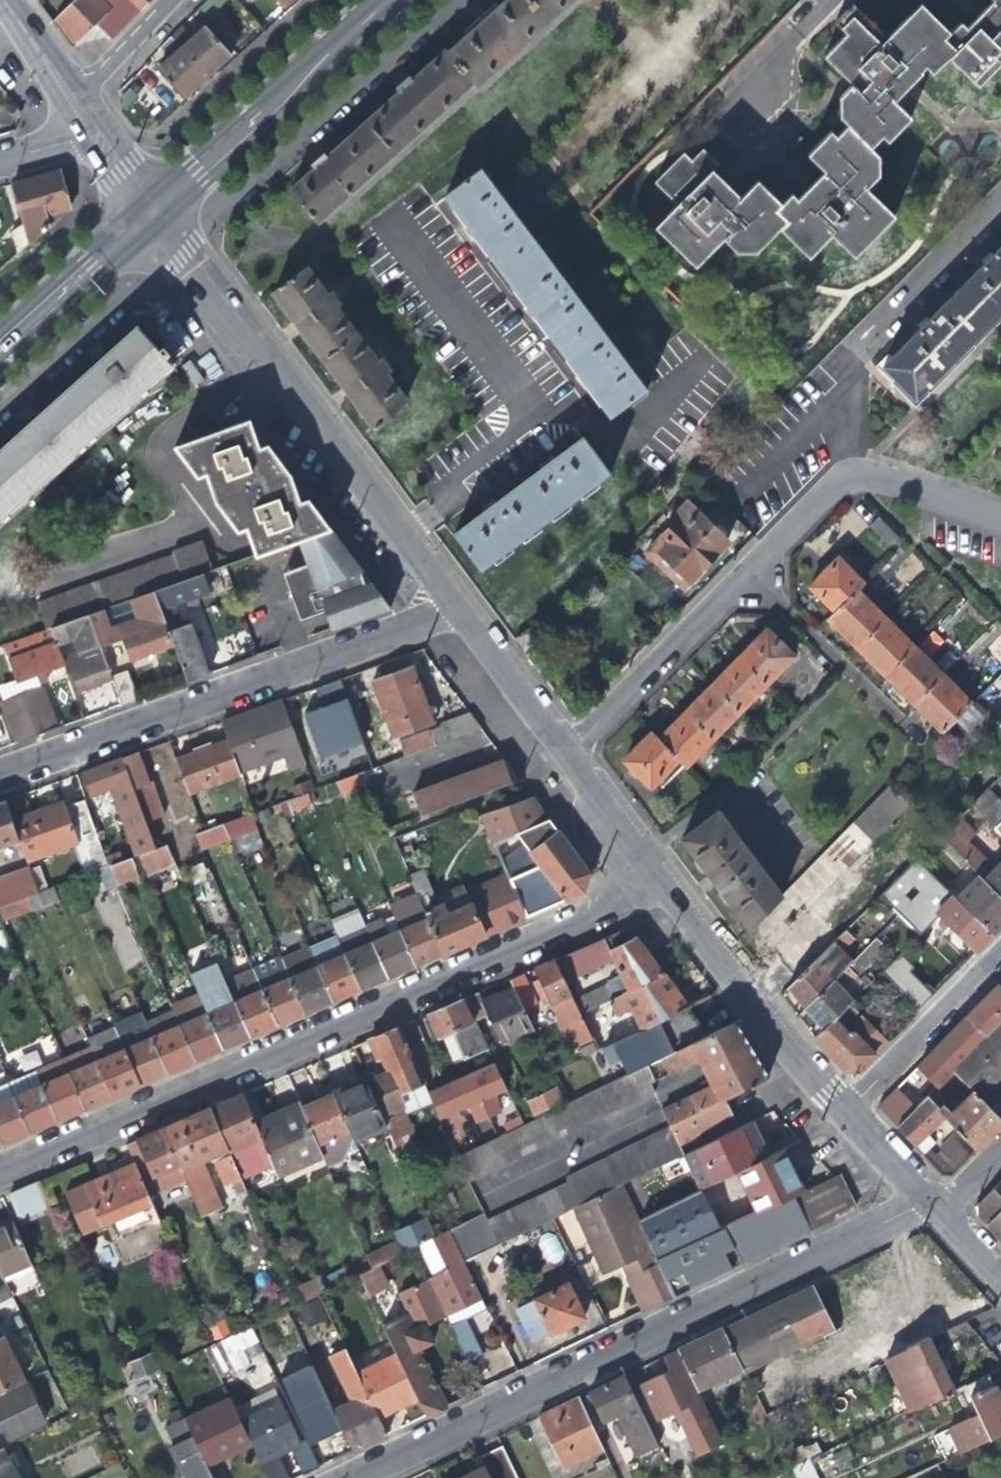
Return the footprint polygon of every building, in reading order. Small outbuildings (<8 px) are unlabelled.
[(149,0),(75,0),(53,22),(61,33),(72,48),(96,22),(112,38),(149,0)] [(534,0),(502,0),(482,17),(444,49),(470,78),(473,82),(548,17),(534,0)] [(548,17),(567,0),(534,0),(548,17)] [(965,26),(959,20),(948,31),(944,62),(966,85),(973,91),(985,78),(996,67),(1000,71),(1000,0),(990,0),(965,26)] [(944,62),(948,31),(924,7),(918,1),(907,13),(885,35),(863,13),(851,2),(845,8),(833,21),(844,32),(823,54),(852,83),(840,96),(841,115),(849,122),(874,147),(880,141),(885,146),(908,123),(891,107),(919,78),(918,77),(922,72),(928,78),(944,62)] [(193,37),(182,25),(172,35),(207,76),(219,65),(231,54),(206,25),(193,37)] [(198,85),(207,76),(172,35),(161,46),(171,57),(158,68),(184,97),(198,85)] [(363,117),(394,152),(473,82),(470,78),(444,49),(443,47),(405,81),(363,117)] [(394,152),(363,117),(324,153),(285,187),(315,221),(394,152)] [(792,191),(781,202),(774,209),(787,222),(777,233),(800,256),(807,262),(818,250),(830,239),(841,250),(852,261),(858,255),(892,221),(864,193),(876,181),(875,161),(868,153),(874,147),(849,122),(837,134),(832,128),(808,153),(826,170),(798,198),(792,191)] [(774,209),(781,202),(757,178),(740,195),(712,170),(717,165),(701,149),(689,161),(682,154),(658,177),(653,183),(665,195),(677,206),(666,218),(655,229),(661,235),(696,269),(723,241),(736,254),(756,254),(777,233),(787,222),(774,209)] [(475,233),(501,267),(537,241),(480,165),(444,192),(466,221),(462,224),(467,232),(471,236),(475,233)] [(11,183),(22,222),(28,244),(68,208),(63,189),(57,169),(11,183)] [(9,229),(17,255),(28,244),(22,222),(9,229)] [(558,343),(592,314),(537,241),(501,267),(527,302),(523,304),(528,311),(532,317),(536,314),(558,343)] [(984,325),(1000,308),(1000,247),(989,259),(953,295),(984,325)] [(297,326),(323,360),(356,333),(336,305),(340,302),(332,290),(327,293),(306,264),(271,292),(297,326)] [(984,325),(953,295),(918,330),(882,366),(913,396),(984,325)] [(628,362),(592,314),(558,343),(580,373),(576,375),(581,382),(586,389),(590,386),(611,415),(647,388),(628,362)] [(68,389),(102,427),(172,365),(138,327),(103,358),(68,389)] [(376,360),(356,333),(323,360),(349,395),(375,429),(405,399),(386,373),(391,370),(381,357),(376,360)] [(32,490),(102,427),(68,389),(33,421),(0,451),(0,453),(32,490)] [(172,443),(189,466),(200,462),(204,473),(213,498),(221,508),(293,483),(290,473),(268,443),(257,446),(254,436),(248,416),(172,443)] [(260,433),(254,436),(257,446),(268,443),(265,439),(260,433)] [(611,472),(584,436),(555,457),(552,453),(545,458),(540,463),(543,467),(519,485),(546,521),(611,472)] [(32,490),(0,453),(0,519),(32,490)] [(196,475),(204,473),(200,462),(189,466),(196,475)] [(299,539),(330,528),(310,500),(308,498),(299,502),(295,491),(293,483),(221,508),(232,523),(243,519),(246,530),(255,554),(299,539)] [(546,521),(519,485),(495,503),(492,499),(486,503),(481,507),(484,511),(455,533),(482,569),(546,521)] [(300,487),(295,491),(299,502),(308,498),(305,494),(300,487)] [(690,505),(646,552),(683,587),(727,540),(690,505)] [(867,527),(888,547),(898,537),(878,517),(867,527)] [(238,532),(246,530),(243,519),(232,523),(238,532)] [(358,572),(361,570),(330,528),(299,539),(308,564),(324,609),(330,628),(388,607),(370,582),(363,584),(358,572)] [(40,602),(49,627),(52,626),(90,613),(104,608),(142,594),(154,590),(202,573),(212,570),(201,541),(174,550),(176,554),(40,602)] [(823,601),(833,611),(855,589),(863,582),(838,558),(810,587),(823,601)] [(324,609),(308,564),(285,572),(301,617),(324,609)] [(220,583),(215,569),(212,570),(202,573),(208,588),(220,583)] [(367,577),(361,570),(358,572),(363,584),(370,582),(367,577)] [(208,588),(202,573),(154,590),(173,642),(186,680),(198,675),(208,672),(190,623),(181,627),(172,602),(187,597),(200,592),(209,589),(208,588)] [(885,619),(855,589),(833,611),(827,618),(844,636),(856,647),(885,619)] [(110,624),(104,608),(90,613),(96,629),(101,643),(122,636),(129,657),(150,650),(173,642),(154,590),(142,594),(148,610),(110,624)] [(203,600),(200,592),(187,597),(189,605),(203,600)] [(58,642),(96,629),(90,613),(52,626),(58,642)] [(913,647),(885,619),(856,647),(872,664),(884,676),(913,647)] [(65,662),(58,642),(52,626),(49,627),(45,628),(6,642),(18,678),(37,671),(40,680),(50,677),(47,668),(54,665),(65,662)] [(754,644),(740,658),(767,684),(800,650),(776,628),(771,634),(768,631),(754,644)] [(18,678),(6,642),(0,644),(0,678),(3,686),(19,681),(18,678)] [(95,684),(113,678),(101,643),(77,652),(78,654),(67,658),(78,690),(95,684)] [(942,676),(913,647),(884,676),(901,692),(913,705),(942,676)] [(728,671),(713,686),(739,712),(767,684),(740,658),(728,671)] [(410,665),(372,677),(393,737),(431,723),(420,695),(410,665)] [(19,681),(24,693),(30,710),(38,733),(55,727),(42,688),(43,687),(40,680),(37,671),(18,678),(19,681)] [(128,672),(113,678),(118,692),(122,703),(137,698),(128,672)] [(993,685),(1000,690),(1000,674),(1000,673),(993,685)] [(970,705),(942,676),(913,705),(929,721),(942,732),(970,705)] [(324,705),(342,699),(337,683),(319,690),(324,705)] [(700,698),(686,712),(713,739),(739,712),(713,686),(700,698)] [(4,700),(18,740),(27,737),(38,733),(30,710),(24,693),(4,700)] [(302,713),(320,763),(364,747),(347,697),(302,713)] [(252,710),(220,722),(227,740),(237,770),(282,753),(286,766),(304,760),(282,699),(252,710)] [(400,741),(405,754),(481,726),(469,711),(440,721),(442,726),(400,741)] [(672,726),(658,740),(678,760),(686,767),(713,739),(686,712),(672,726)] [(920,755),(932,743),(910,721),(898,733),(920,755)] [(650,788),(678,760),(658,740),(652,734),(624,762),(639,777),(650,788)] [(187,791),(238,773),(237,770),(227,740),(202,749),(176,758),(187,791)] [(130,755),(122,757),(129,779),(144,820),(163,813),(151,778),(146,780),(137,752),(130,755)] [(108,786),(129,779),(122,757),(97,766),(75,773),(83,795),(94,791),(108,786)] [(504,757),(409,789),(418,814),(520,778),(512,767),(504,757)] [(367,779),(362,770),(333,780),(338,790),(367,779)] [(153,847),(144,820),(129,779),(108,786),(110,791),(113,790),(134,853),(137,852),(153,847)] [(887,786),(855,822),(875,841),(908,805),(887,786)] [(993,827),(1000,820),(1000,805),(985,789),(969,804),(974,808),(990,825),(993,827)] [(92,822),(103,819),(94,791),(83,795),(84,798),(92,822)] [(309,801),(305,791),(285,798),(289,807),(289,808),(309,801)] [(195,816),(191,792),(169,796),(173,820),(195,816)] [(482,814),(494,841),(547,819),(534,795),(482,814)] [(107,864),(92,822),(84,798),(64,804),(62,801),(41,809),(12,820),(19,842),(26,862),(72,845),(82,873),(107,864)] [(280,810),(289,807),(285,798),(276,801),(280,810)] [(19,842),(12,820),(4,800),(0,801),(0,849),(19,842)] [(283,817),(280,810),(276,801),(256,809),(263,825),(283,817)] [(748,928),(781,895),(745,847),(752,840),(725,805),(681,837),(715,883),(748,928)] [(243,814),(222,821),(228,835),(248,827),(243,814)] [(508,874),(527,916),(584,890),(591,871),(570,842),(551,818),(547,819),(494,841),(508,874)] [(969,840),(976,833),(963,818),(944,834),(975,870),(986,860),(969,840)] [(228,837),(228,835),(222,821),(200,829),(193,832),(200,848),(228,837)] [(846,870),(873,841),(852,822),(825,851),(846,870)] [(153,847),(137,852),(145,871),(172,860),(164,843),(153,847)] [(110,863),(118,882),(137,874),(129,856),(110,863)] [(984,879),(1000,896),(1000,862),(984,879)] [(25,894),(36,890),(29,869),(28,867),(27,863),(0,873),(0,903),(25,894)] [(39,864),(28,867),(29,869),(36,890),(47,886),(39,864)] [(431,867),(411,876),(417,889),(422,900),(441,890),(431,867)] [(954,898),(991,934),(1000,924),(1000,896),(984,879),(978,873),(954,898)] [(441,890),(422,900),(445,951),(477,937),(527,916),(508,874),(475,890),(472,883),(445,897),(441,890)] [(52,884),(47,886),(36,890),(25,894),(32,910),(59,900),(52,884)] [(389,901),(394,913),(417,963),(431,957),(445,951),(422,900),(417,889),(389,901)] [(936,910),(976,949),(984,941),(991,934),(954,898),(951,895),(936,910)] [(394,913),(367,925),(390,975),(403,969),(417,963),(394,913)] [(367,925),(338,937),(361,987),(375,981),(390,975),(367,925)] [(647,951),(629,926),(554,958),(564,978),(614,957),(621,972),(573,995),(582,1012),(597,1005),(609,1000),(663,973),(651,956),(647,951)] [(877,934),(834,978),(804,1008),(813,1018),(823,1028),(849,1002),(852,999),(841,988),(889,940),(880,931),(877,934)] [(338,937),(311,949),(334,999),(348,993),(361,987),(338,937)] [(796,998),(804,1008),(834,978),(822,965),(840,946),(834,940),(787,987),(796,998)] [(311,949),(284,961),(306,1011),(319,1005),(334,999),(311,949)] [(253,965),(256,973),(278,1023),(294,1016),(306,1011),(284,961),(280,953),(253,965)] [(898,956),(883,970),(918,1006),(933,992),(898,956)] [(550,1000),(552,999),(570,990),(564,978),(554,958),(544,963),(534,967),(537,974),(532,977),(543,1001),(549,998),(550,1000)] [(219,963),(192,975),(201,996),(224,1046),(238,1040),(252,1034),(229,985),(219,963)] [(537,1001),(522,972),(509,977),(514,986),(525,1008),(536,1002),(537,1001)] [(256,973),(229,985),(252,1034),(264,1029),(278,1023),(256,973)] [(643,1027),(644,1027),(679,1010),(688,1005),(674,987),(663,973),(609,1000),(616,1012),(632,1005),(643,1027)] [(966,1016),(984,1035),(1000,1019),(1000,1018),(1000,987),(998,984),(988,993),(966,1016)] [(534,1027),(531,1020),(525,1008),(514,986),(500,993),(484,1001),(479,990),(464,997),(475,1020),(490,1012),(503,1042),(534,1027)] [(575,1045),(594,1036),(582,1012),(573,995),(570,990),(552,999),(575,1045)] [(649,1050),(654,1062),(726,1027),(720,1013),(710,994),(688,1005),(679,1010),(683,1019),(689,1032),(649,1050)] [(201,996),(174,1008),(196,1058),(211,1052),(224,1046),(201,996)] [(489,1047),(475,1020),(464,997),(444,1005),(428,1012),(438,1035),(454,1029),(466,1057),(489,1047)] [(542,1014),(536,1002),(525,1008),(531,1020),(542,1014)] [(886,1040),(849,1002),(823,1028),(814,1036),(829,1052),(844,1069),(858,1069),(886,1040)] [(615,1041),(597,1005),(582,1012),(594,1036),(600,1049),(615,1041)] [(174,1008),(147,1020),(170,1070),(183,1064),(196,1058),(174,1008)] [(648,1036),(683,1019),(679,1010),(644,1027),(648,1036)] [(936,1084),(950,1070),(984,1035),(966,1016),(952,1030),(933,1049),(945,1062),(930,1077),(936,1084)] [(424,1042),(413,1019),(399,1025),(414,1058),(426,1053),(422,1043),(424,1042)] [(950,1070),(973,1093),(977,1096),(1000,1072),(1000,1020),(1000,1019),(984,1035),(950,1070)] [(147,1020),(119,1032),(142,1082),(156,1076),(170,1070),(147,1020)] [(654,1062),(640,1068),(647,1083),(699,1058),(711,1082),(659,1108),(667,1125),(677,1144),(731,1118),(726,1106),(721,1097),(747,1084),(767,1074),(746,1038),(737,1022),(726,1027),(654,1062)] [(387,1068),(366,1078),(381,1111),(402,1102),(398,1093),(424,1081),(414,1058),(399,1025),(387,1030),(369,1038),(377,1056),(381,1054),(387,1068)] [(89,1038),(92,1044),(115,1094),(128,1088),(142,1082),(119,1032),(116,1026),(89,1038)] [(92,1044),(64,1056),(86,1106),(100,1100),(115,1094),(92,1044)] [(918,1064),(930,1077),(945,1062),(933,1049),(918,1064)] [(64,1056),(37,1068),(59,1118),(75,1110),(86,1106),(64,1056)] [(37,1068),(9,1080),(31,1130),(47,1123),(59,1118),(37,1068)] [(516,1128),(457,1156),(467,1179),(651,1091),(647,1083),(640,1068),(527,1123),(516,1128)] [(354,1138),(386,1124),(381,1111),(366,1078),(365,1075),(349,1083),(333,1089),(354,1138)] [(495,1084),(516,1128),(527,1123),(505,1079),(495,1084)] [(3,1142),(19,1135),(31,1130),(9,1080),(0,1084),(0,1134),(3,1142)] [(431,1098),(424,1081),(398,1093),(402,1102),(405,1110),(431,1098)] [(536,1111),(563,1097),(556,1083),(528,1095),(536,1111)] [(915,1106),(896,1086),(877,1105),(895,1125),(915,1106)] [(935,1086),(926,1094),(936,1106),(945,1097),(935,1086)] [(358,1147),(354,1138),(333,1089),(316,1096),(300,1103),(321,1151),(327,1165),(344,1159),(349,1150),(358,1147)] [(238,1174),(270,1161),(254,1123),(241,1092),(226,1099),(209,1106),(226,1146),(238,1174)] [(975,1149),(992,1131),(1000,1122),(1000,1120),(977,1096),(973,1093),(948,1118),(975,1149)] [(945,1115),(936,1106),(926,1094),(915,1106),(895,1125),(938,1172),(950,1174),(960,1163),(969,1154),(952,1137),(939,1148),(941,1151),(935,1157),(919,1139),(945,1115)] [(405,1110),(402,1102),(381,1111),(386,1124),(402,1159),(418,1152),(414,1142),(418,1139),(405,1110)] [(280,1112),(254,1123),(270,1161),(275,1171),(321,1151),(300,1103),(280,1112)] [(180,1165),(226,1146),(209,1106),(187,1116),(163,1126),(180,1165)] [(454,1149),(491,1132),(485,1118),(448,1136),(454,1149)] [(750,1120),(682,1154),(699,1190),(737,1172),(761,1160),(752,1143),(759,1139),(755,1130),(750,1120)] [(498,1244),(572,1207),(621,1183),(634,1177),(682,1154),(677,1144),(667,1125),(566,1174),(569,1180),(486,1220),(498,1244)] [(185,1176),(180,1165),(163,1126),(147,1133),(126,1142),(134,1161),(147,1192),(185,1176)] [(782,1150),(761,1160),(737,1172),(751,1200),(722,1213),(716,1202),(707,1206),(699,1190),(651,1213),(638,1220),(656,1257),(791,1194),(801,1190),(791,1169),(782,1150)] [(106,1173),(83,1182),(101,1223),(112,1219),(118,1232),(157,1215),(147,1192),(134,1161),(106,1173)] [(854,1207),(837,1173),(832,1175),(801,1190),(791,1194),(809,1229),(854,1207)] [(651,1213),(634,1177),(621,1183),(638,1220),(651,1213)] [(1000,1239),(1000,1177),(976,1203),(976,1212),(996,1234),(1000,1239)] [(54,1207),(41,1178),(25,1185),(9,1191),(22,1220),(54,1207)] [(85,1230),(101,1223),(83,1182),(67,1189),(85,1230)] [(626,1260),(630,1269),(625,1272),(643,1308),(659,1301),(673,1294),(656,1257),(638,1220),(621,1183),(572,1207),(603,1270),(621,1262),(626,1260)] [(809,1229),(791,1194),(656,1257),(673,1294),(745,1259),(809,1229)] [(30,1258),(12,1217),(0,1222),(0,1272),(30,1258)] [(427,1278),(432,1275),(450,1309),(443,1312),(467,1360),(478,1354),(481,1353),(481,1352),(458,1304),(478,1295),(462,1261),(465,1260),(480,1253),(464,1220),(449,1228),(435,1235),(412,1246),(427,1278)] [(396,1235),(398,1238),(403,1250),(412,1246),(435,1235),(428,1221),(396,1235)] [(546,1263),(564,1256),(555,1231),(537,1237),(546,1263)] [(398,1238),(382,1246),(387,1257),(403,1250),(398,1238)] [(365,1253),(371,1266),(376,1263),(387,1257),(382,1246),(365,1253)] [(625,1272),(630,1269),(626,1260),(621,1262),(625,1272)] [(324,1288),(357,1272),(352,1261),(320,1277),(324,1288)] [(391,1293),(376,1263),(371,1266),(357,1272),(372,1302),(391,1293)] [(286,1286),(287,1288),(293,1303),(297,1301),(316,1292),(324,1288),(320,1277),(318,1273),(286,1286)] [(422,1322),(443,1312),(427,1278),(397,1292),(405,1310),(381,1322),(396,1352),(417,1395),(426,1413),(446,1404),(419,1345),(424,1343),(430,1340),(422,1322)] [(517,1306),(527,1326),(534,1341),(565,1326),(585,1316),(568,1282),(517,1306)] [(834,1328),(813,1283),(770,1304),(721,1327),(740,1365),(743,1370),(761,1362),(819,1335),(834,1328)] [(326,1313),(316,1292),(297,1301),(307,1322),(326,1313)] [(483,1307),(478,1295),(458,1304),(481,1352),(487,1349),(471,1314),(483,1307)] [(946,1343),(975,1329),(965,1318),(940,1330),(946,1343)] [(695,1386),(740,1365),(721,1327),(700,1338),(677,1348),(695,1386)] [(15,1361),(24,1357),(17,1342),(7,1346),(0,1331),(0,1390),(24,1379),(15,1361)] [(230,1333),(225,1336),(212,1342),(203,1347),(211,1362),(237,1350),(230,1333)] [(330,1405),(353,1448),(370,1440),(386,1432),(377,1414),(355,1370),(336,1333),(322,1341),(349,1396),(330,1405)] [(929,1335),(902,1348),(885,1356),(908,1409),(953,1387),(943,1365),(929,1335)] [(705,1407),(695,1386),(677,1348),(662,1356),(669,1370),(659,1375),(644,1382),(660,1416),(673,1410),(677,1420),(705,1407)] [(128,1382),(131,1381),(159,1368),(163,1366),(155,1349),(121,1364),(128,1382)] [(399,1404),(417,1395),(396,1352),(355,1370),(377,1414),(399,1404)] [(771,1382),(761,1362),(743,1370),(753,1391),(771,1382)] [(167,1384),(159,1368),(131,1381),(139,1397),(167,1384)] [(987,1437),(991,1435),(1000,1431),(1000,1400),(988,1371),(963,1383),(975,1410),(969,1414),(974,1425),(981,1422),(987,1437)] [(646,1422),(640,1410),(630,1388),(623,1374),(606,1382),(589,1391),(602,1419),(613,1414),(632,1456),(656,1444),(646,1422)] [(3,1426),(7,1436),(43,1418),(26,1383),(0,1397),(0,1427),(3,1426)] [(274,1386),(232,1407),(238,1418),(279,1397),(274,1386)] [(183,1417),(184,1419),(202,1457),(217,1450),(219,1456),(234,1449),(249,1442),(247,1436),(238,1418),(232,1407),(227,1396),(183,1417)] [(559,1405),(537,1415),(562,1466),(602,1447),(578,1396),(559,1405)] [(238,1418),(247,1436),(288,1416),(279,1397),(238,1418)] [(288,1416),(247,1436),(249,1442),(267,1477),(287,1477),(274,1450),(284,1445),(298,1438),(288,1416)] [(205,1463),(202,1457),(184,1419),(167,1426),(174,1443),(170,1445),(186,1477),(212,1477),(205,1463)] [(946,1429),(934,1435),(945,1456),(956,1451),(946,1429)] [(292,1448),(304,1472),(318,1465),(307,1441),(292,1448)] [(478,1456),(489,1477),(517,1477),(502,1445),(478,1456)] [(1,1447),(0,1448),(0,1477),(16,1477),(1,1447)] [(205,1463),(219,1456),(217,1450),(202,1457),(205,1463)] [(478,1456),(464,1463),(468,1471),(460,1475),(454,1477),(489,1477),(478,1456)] [(798,1461),(789,1465),(796,1477),(807,1477),(798,1461)]
